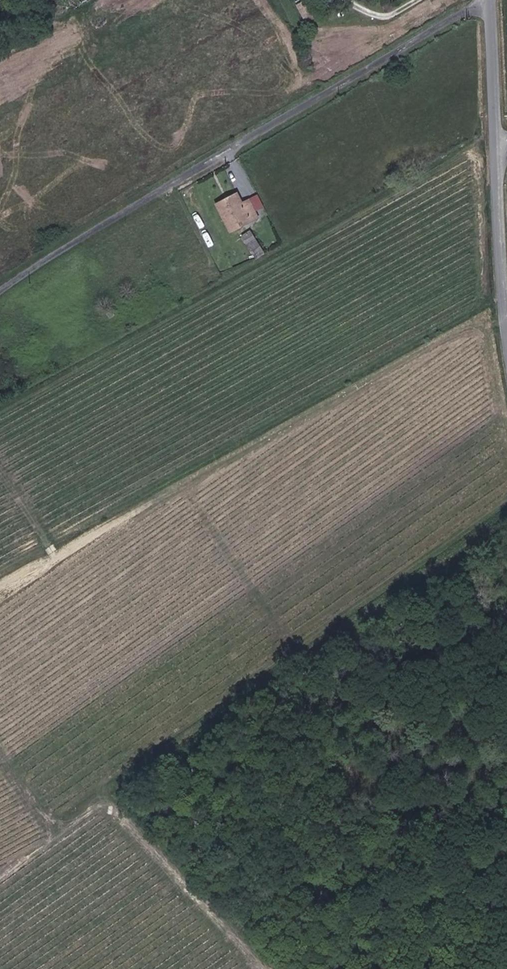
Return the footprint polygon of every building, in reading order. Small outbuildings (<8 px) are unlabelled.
[(239,201),(235,193),(216,203),(229,227),(256,213),(247,196),(239,201)] [(246,229),(237,234),(241,241),(250,237),(246,229)] [(250,237),(241,241),(249,256),(257,251),(250,237)]
